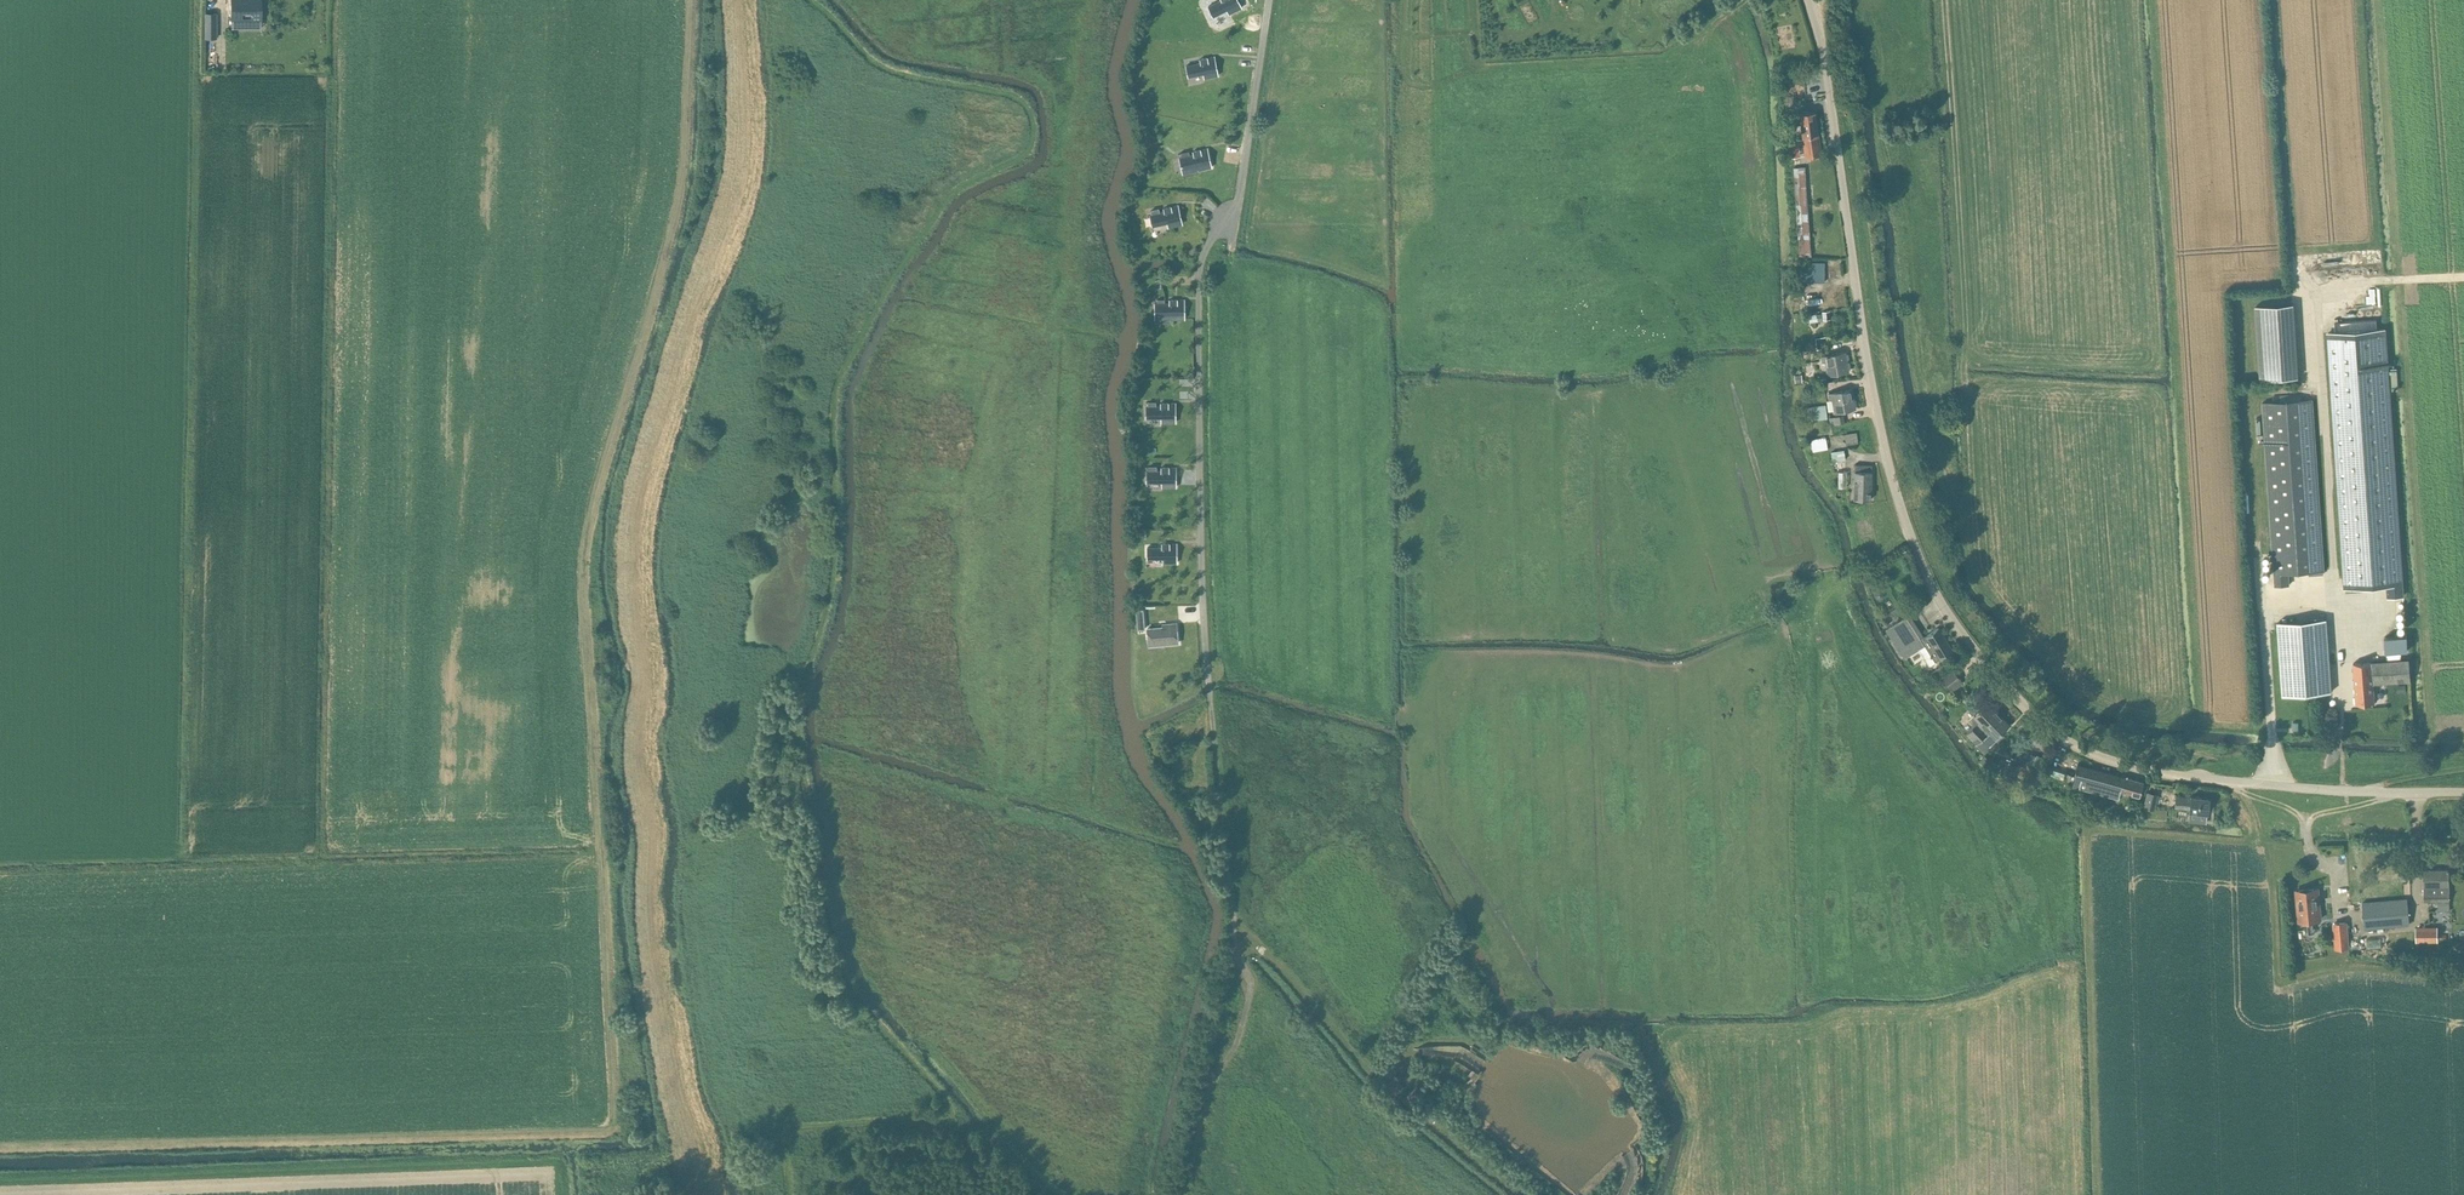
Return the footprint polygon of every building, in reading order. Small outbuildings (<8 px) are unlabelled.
[(231,20),(260,20),(260,0),(231,0),(231,20)] [(1208,6),(1213,16),(1227,9),(1229,14),(1241,8),(1237,0),(1220,0),(1208,6)] [(215,13),(204,13),(204,39),(216,39),(217,38),(216,13),(215,13)] [(1200,63),(1186,65),(1188,76),(1203,73),(1204,78),(1218,76),(1214,57),(1200,59),(1200,63)] [(279,87),(278,104),(290,104),(290,102),(290,86),(279,86),(279,87)] [(1800,115),(1794,115),(1795,125),(1801,124),(1803,139),(1805,156),(1816,155),(1820,154),(1818,137),(1815,112),(1799,114),(1800,115)] [(1797,140),(1788,141),(1790,158),(1799,156),(1797,140)] [(1193,155),(1179,158),(1182,169),(1197,166),(1198,170),(1211,167),(1207,148),(1193,152),(1193,155)] [(1798,256),(1811,255),(1805,166),(1800,167),(1793,167),(1798,256)] [(1151,215),(1150,215),(1152,226),(1168,222),(1169,227),(1182,224),(1180,219),(1180,215),(1177,205),(1170,207),(1166,208),(1163,209),(1164,212),(1159,213),(1158,208),(1150,210),(1151,215)] [(1157,303),(1155,303),(1155,315),(1170,314),(1171,319),(1184,319),(1184,300),(1169,300),(1169,303),(1164,303),(1164,299),(1157,300),(1157,303)] [(2256,305),(2261,379),(2298,377),(2293,303),(2256,305)] [(1830,311),(1822,312),(1823,320),(1830,319),(1830,311)] [(2388,369),(2385,328),(2325,333),(2327,362),(2344,589),(2386,586),(2387,598),(2404,596),(2389,392),(2398,391),(2397,368),(2388,369)] [(1825,337),(1815,338),(1817,349),(1827,348),(1825,337)] [(1849,371),(1845,352),(1821,356),(1822,362),(1825,361),(1828,375),(1849,371)] [(1855,409),(1852,389),(1828,393),(1829,399),(1832,399),(1834,412),(1855,409)] [(2289,583),(2288,572),(2324,569),(2312,399),(2263,402),(2274,567),(2270,567),(2270,572),(2274,572),(2275,584),(2289,583)] [(1147,406),(1146,406),(1146,418),(1162,418),(1162,422),(1175,422),(1175,417),(1175,411),(1175,403),(1160,403),(1160,406),(1156,406),(1156,402),(1147,402),(1147,406)] [(1807,420),(1827,419),(1825,406),(1805,408),(1807,420)] [(1843,415),(1829,417),(1830,425),(1844,422),(1843,415)] [(1846,445),(1858,443),(1856,432),(1844,434),(1846,445)] [(1812,451),(1827,449),(1825,437),(1810,439),(1812,451)] [(1831,462),(1845,460),(1844,451),(1830,452),(1831,462)] [(1871,500),(1872,465),(1855,464),(1854,499),(1871,500)] [(1148,471),(1147,471),(1147,482),(1162,482),(1162,487),(1176,487),(1175,476),(1175,468),(1161,468),(1161,471),(1156,471),(1156,466),(1148,466),(1148,471)] [(1161,547),(1147,547),(1147,559),(1163,558),(1163,563),(1176,563),(1176,544),(1161,544),(1161,547)] [(1875,592),(1874,596),(1876,599),(1880,600),(1883,598),(1884,594),(1882,591),(1878,590),(1875,592)] [(1899,606),(1891,611),(1895,617),(1903,612),(1899,606)] [(1136,609),(1135,609),(1136,621),(1136,630),(1145,629),(1143,609),(1136,609)] [(1887,629),(1885,630),(1901,655),(1904,659),(1918,649),(1929,666),(1935,661),(1939,659),(1952,650),(1938,628),(1932,632),(1931,632),(1925,637),(1924,637),(1909,614),(1887,629)] [(2284,695),(2331,691),(2326,619),(2279,622),(2284,695)] [(1163,627),(1147,629),(1148,641),(1164,639),(1165,644),(1177,643),(1176,623),(1163,625),(1163,627)] [(2385,651),(2408,650),(2408,635),(2384,636),(2385,651)] [(2357,705),(2375,703),(2373,684),(2411,681),(2409,659),(2353,663),(2357,705)] [(1950,692),(1963,683),(1952,669),(1939,678),(1950,692)] [(1973,726),(1966,733),(1971,739),(1998,713),(1987,702),(1973,715),(1968,720),(1973,726)] [(1998,713),(1971,739),(1977,744),(1982,739),(1989,746),(1997,738),(1997,737),(2009,725),(1999,714),(1998,713)] [(1987,750),(1978,762),(1986,768),(1995,756),(1987,750)] [(2024,763),(2017,776),(2031,782),(2033,783),(2039,786),(2045,773),(2040,771),(2037,770),(2043,757),(2039,756),(2030,752),(2024,764),(2024,763)] [(2078,765),(2072,785),(2119,798),(2120,793),(2127,795),(2128,793),(2139,796),(2143,783),(2124,778),(2078,765)] [(2153,809),(2157,794),(2147,791),(2144,807),(2149,808),(2151,808),(2153,809)] [(2207,813),(2208,799),(2176,796),(2175,808),(2189,809),(2189,811),(2207,813)] [(2144,807),(2143,817),(2156,818),(2157,809),(2153,809),(2151,808),(2149,808),(2144,807)] [(2424,887),(2424,901),(2450,900),(2449,886),(2449,868),(2423,869),(2424,887)] [(2318,888),(2296,890),(2299,922),(2321,920),(2318,888)] [(2407,898),(2362,902),(2364,929),(2409,924),(2407,898)] [(2349,948),(2347,921),(2332,923),(2335,949),(2349,948)] [(2437,926),(2415,927),(2416,942),(2438,941),(2437,926)] [(2453,942),(2463,943),(2463,929),(2454,928),(2453,942)] [(2453,955),(2452,964),(2462,965),(2462,955),(2453,955)] [(1392,1076),(1387,1082),(1399,1092),(1404,1086),(1392,1076)]
